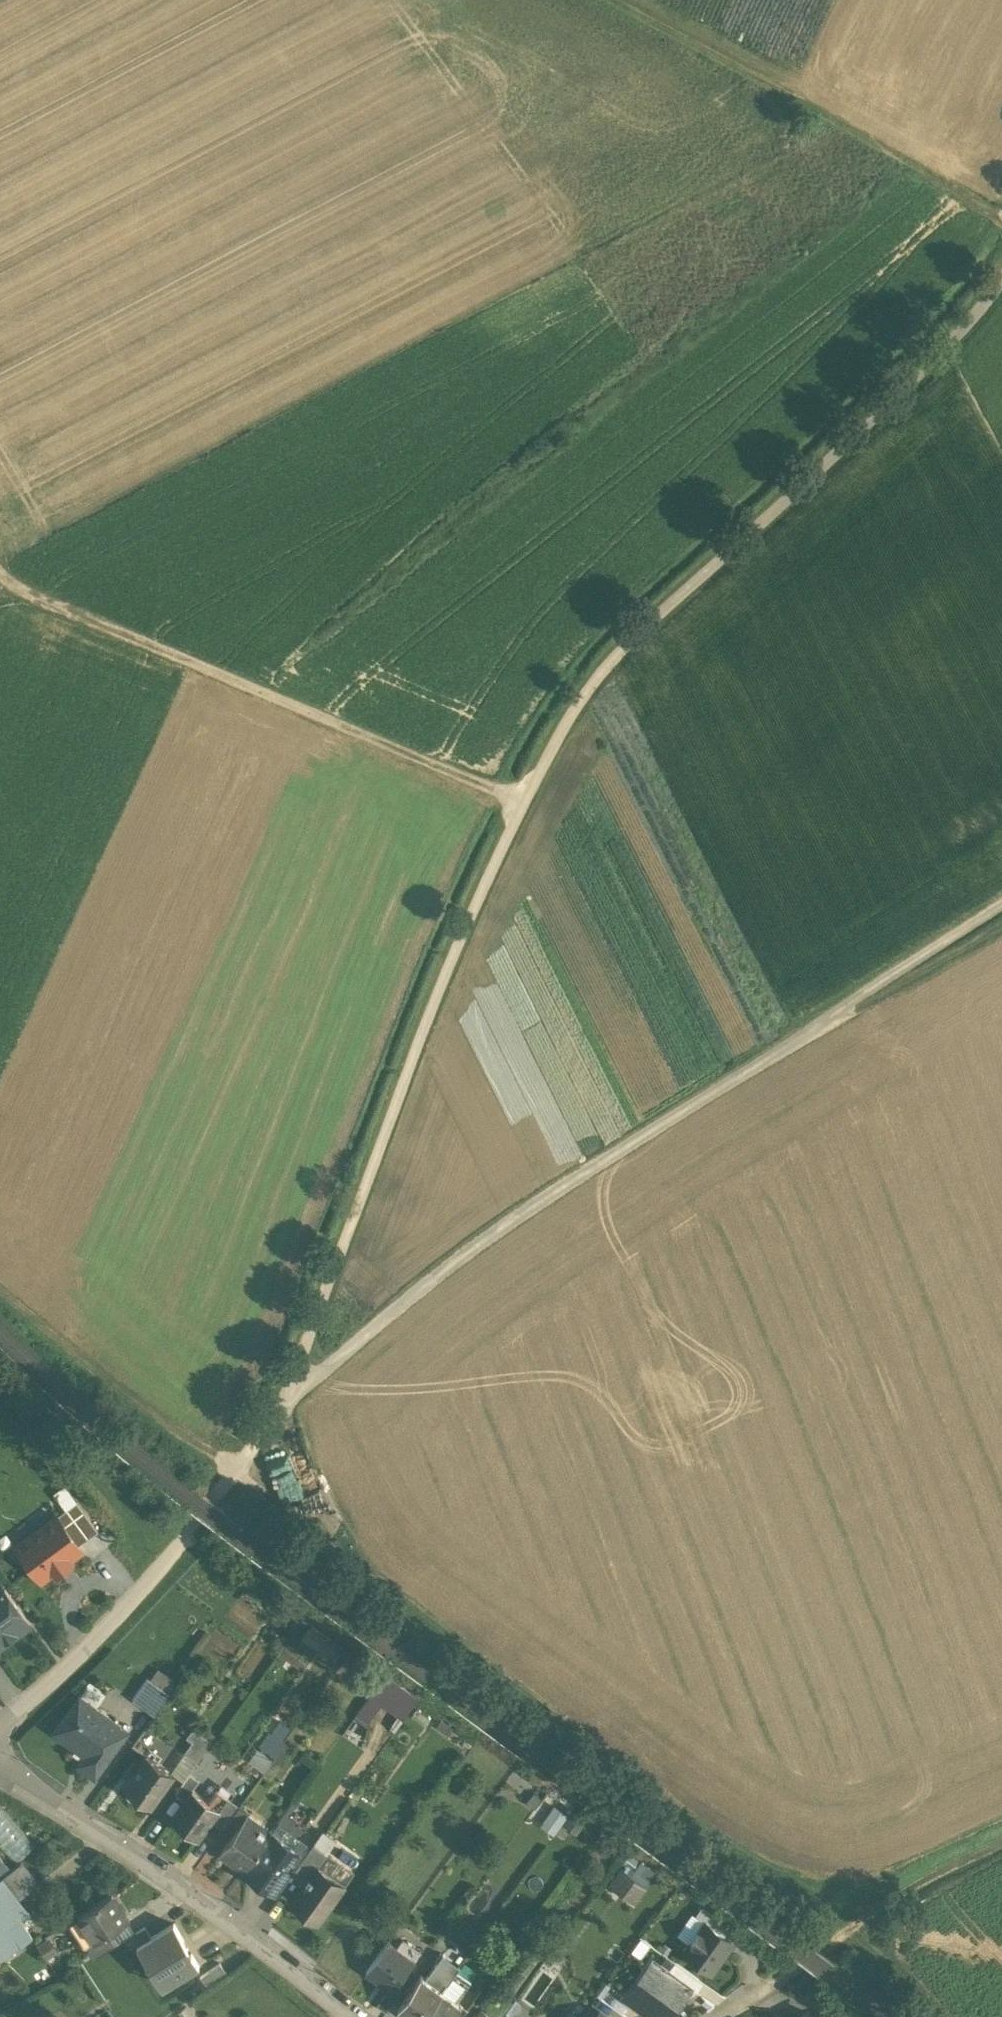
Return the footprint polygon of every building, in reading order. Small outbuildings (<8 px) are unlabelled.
[(77,1503),(57,1518),(78,1547),(98,1532),(77,1503)] [(57,1518),(19,1545),(43,1579),(55,1570),(58,1573),(72,1563),(70,1559),(81,1551),(78,1547),(57,1518)] [(32,1629),(0,1586),(0,1654),(32,1629)] [(149,1677),(147,1679),(168,1695),(177,1683),(158,1667),(150,1678),(149,1677)] [(356,1713),(368,1722),(383,1702),(404,1718),(420,1696),(386,1672),(356,1713)] [(147,1679),(130,1702),(152,1718),(168,1695),(147,1679)] [(76,1698),(49,1733),(80,1756),(75,1763),(92,1776),(124,1734),(76,1698)] [(200,1734),(212,1742),(216,1735),(205,1727),(200,1734)] [(200,1734),(193,1729),(186,1737),(192,1741),(184,1752),(197,1761),(212,1742),(200,1734)] [(285,1742),(263,1774),(270,1779),(293,1748),(285,1742)] [(184,1752),(171,1771),(174,1773),(184,1780),(192,1768),(197,1761),(184,1752)] [(171,1771),(146,1753),(123,1785),(132,1791),(131,1793),(141,1800),(142,1798),(151,1805),(174,1773),(171,1771)] [(192,1768),(184,1780),(176,1791),(186,1798),(192,1789),(202,1775),(192,1768)] [(197,1837),(211,1818),(227,1796),(217,1789),(209,1800),(192,1789),(186,1798),(171,1818),(197,1837)] [(547,1792),(542,1799),(548,1804),(553,1796),(547,1792)] [(542,1799),(534,1793),(528,1801),(536,1807),(542,1799)] [(240,1805),(227,1796),(211,1818),(224,1827),(229,1821),(240,1805)] [(548,1804),(542,1799),(536,1807),(545,1814),(551,1806),(548,1804)] [(240,1805),(229,1821),(239,1828),(244,1820),(253,1809),(243,1801),(240,1805)] [(14,1863),(35,1844),(0,1806),(0,1848),(14,1863)] [(573,1811),(563,1824),(579,1836),(581,1833),(591,1840),(599,1829),(573,1811)] [(239,1828),(220,1852),(244,1870),(271,1832),(270,1832),(266,1837),(244,1820),(239,1828)] [(271,1832),(244,1870),(266,1886),(286,1858),(287,1859),(295,1849),(271,1832)] [(313,1844),(312,1846),(297,1866),(289,1877),(302,1886),(318,1864),(319,1865),(327,1854),(313,1844)] [(3,1876),(13,1868),(0,1853),(0,1878),(3,1876)] [(286,1858),(266,1886),(277,1894),(289,1877),(297,1866),(287,1859),(286,1858)] [(36,1882),(21,1862),(13,1868),(3,1876),(18,1896),(36,1882)] [(318,1864),(302,1886),(289,1903),(304,1913),(306,1911),(318,1920),(316,1922),(319,1924),(347,1885),(319,1865),(318,1864)] [(645,1885),(624,1869),(612,1886),(633,1901),(645,1885)] [(21,1944),(7,1922),(19,1915),(28,1909),(18,1896),(3,1876),(0,1878),(0,1959),(21,1944)] [(112,1893),(79,1914),(95,1939),(108,1931),(128,1918),(112,1893)] [(714,1914),(703,1905),(696,1915),(706,1922),(708,1923),(714,1914)] [(32,1936),(19,1915),(7,1922),(21,1944),(32,1936)] [(152,1934),(138,1943),(158,1977),(165,1972),(171,1981),(199,1963),(192,1951),(190,1952),(183,1939),(185,1938),(174,1921),(152,1934)] [(706,1922),(684,1951),(712,1971),(733,1942),(708,1923),(706,1922)] [(131,1947),(138,1943),(152,1934),(145,1924),(125,1936),(131,1947)] [(481,1993),(493,2001),(488,2007),(501,2016),(502,2016),(512,2003),(510,1999),(553,1941),(531,1925),(481,1993)] [(108,1931),(95,1939),(88,1943),(94,1954),(115,1942),(108,1931)] [(389,1940),(366,1971),(389,1988),(392,1990),(396,1985),(415,1959),(389,1940)] [(462,1953),(456,1961),(461,1965),(467,1956),(462,1953)] [(426,1979),(442,1990),(459,1966),(443,1954),(426,1979)] [(653,1960),(626,1998),(653,2016),(669,2016),(691,1988),(691,1987),(668,1971),(653,1960)] [(221,1961),(201,1975),(208,1985),(227,1971),(221,1961)] [(704,1982),(675,1961),(668,1971),(691,1987),(691,1988),(697,1992),(704,1982)] [(421,1975),(398,2007),(411,2016),(423,2016),(442,1990),(426,1979),(421,1975)] [(389,1988),(377,2004),(387,2011),(403,1990),(396,1985),(392,1990),(389,1988)] [(423,2016),(452,2016),(461,2005),(442,1990),(423,2016)] [(525,2005),(516,1998),(512,2003),(502,2016),(516,2016),(525,2005)] [(488,2007),(485,2011),(493,2016),(501,2016),(488,2007)]
